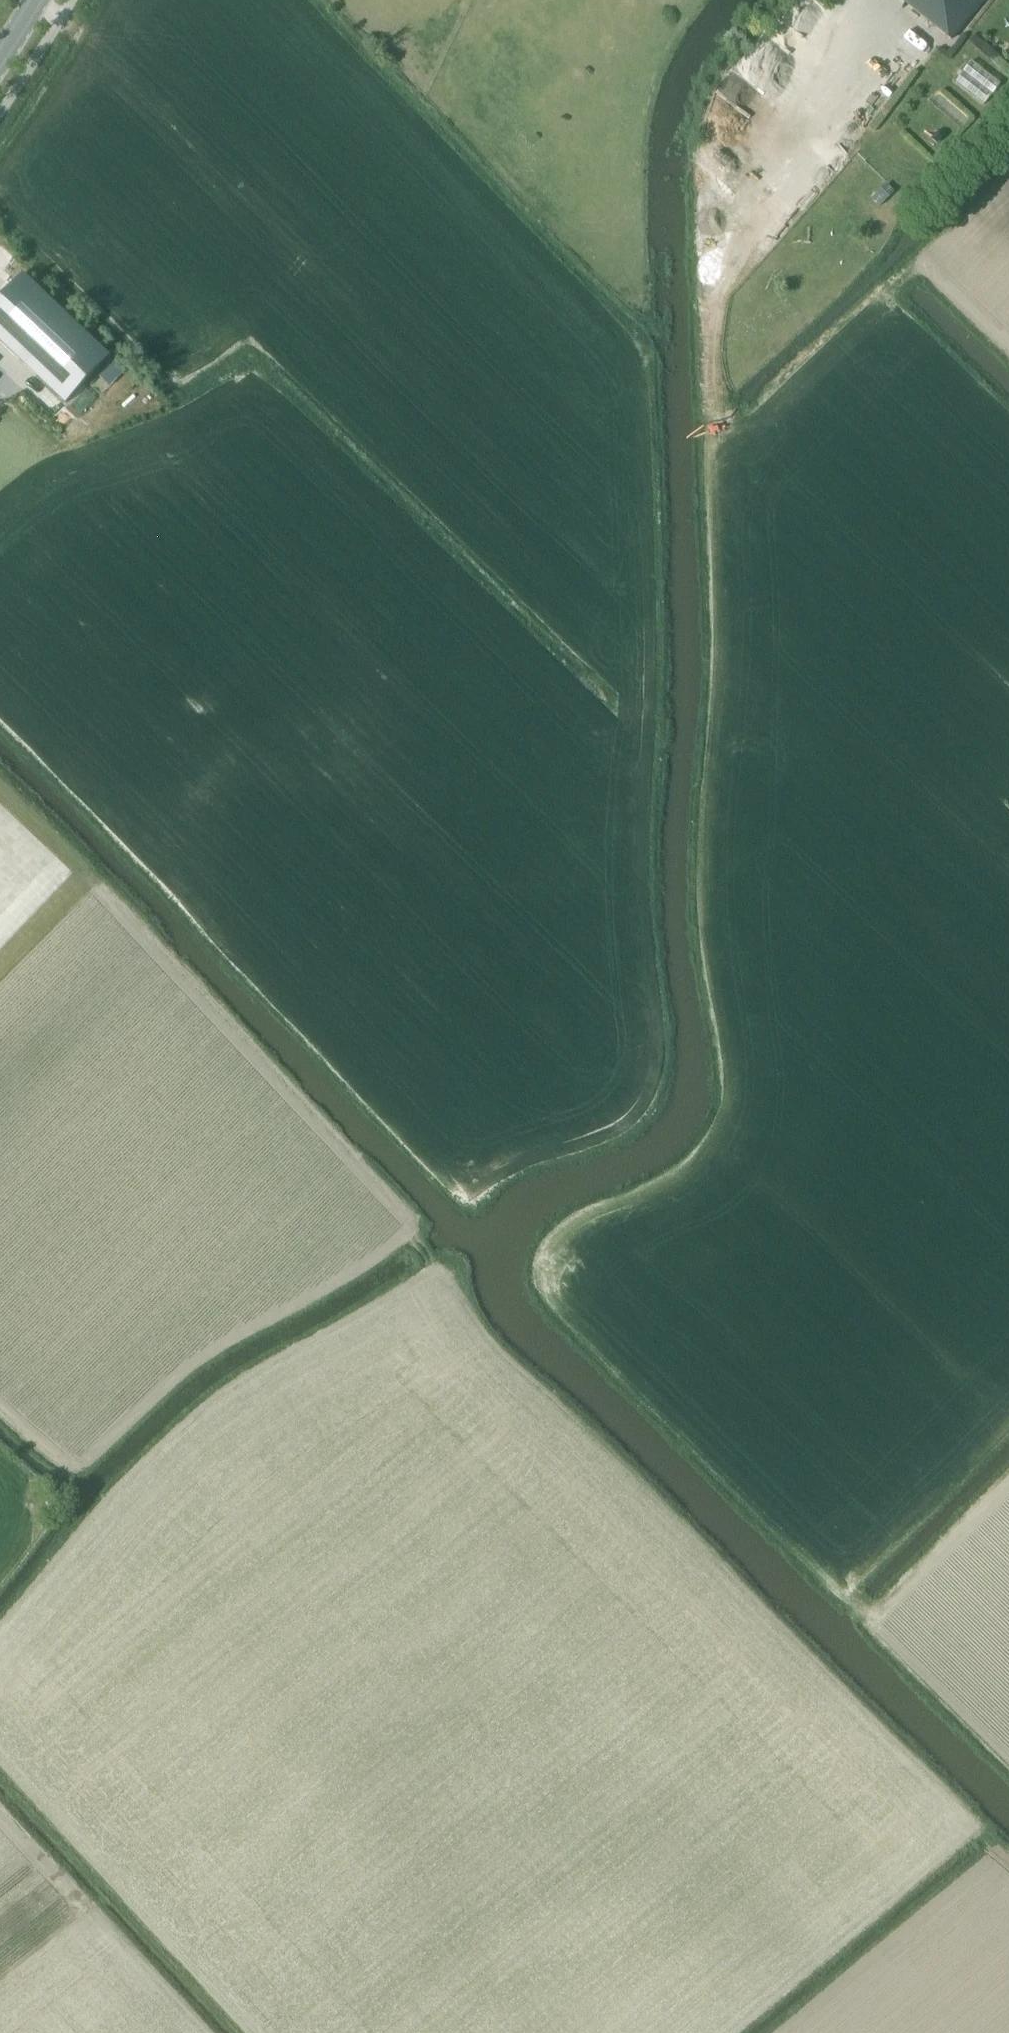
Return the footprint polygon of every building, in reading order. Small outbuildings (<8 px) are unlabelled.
[(950,39),(977,6),(981,0),(901,0),(950,39)] [(959,80),(986,103),(1003,82),(976,60),(959,80)] [(908,204),(898,194),(889,203),(899,213),(908,204)] [(0,298),(0,340),(66,403),(110,357),(23,274),(0,298)] [(114,359),(99,374),(111,385),(125,369),(114,359)]
